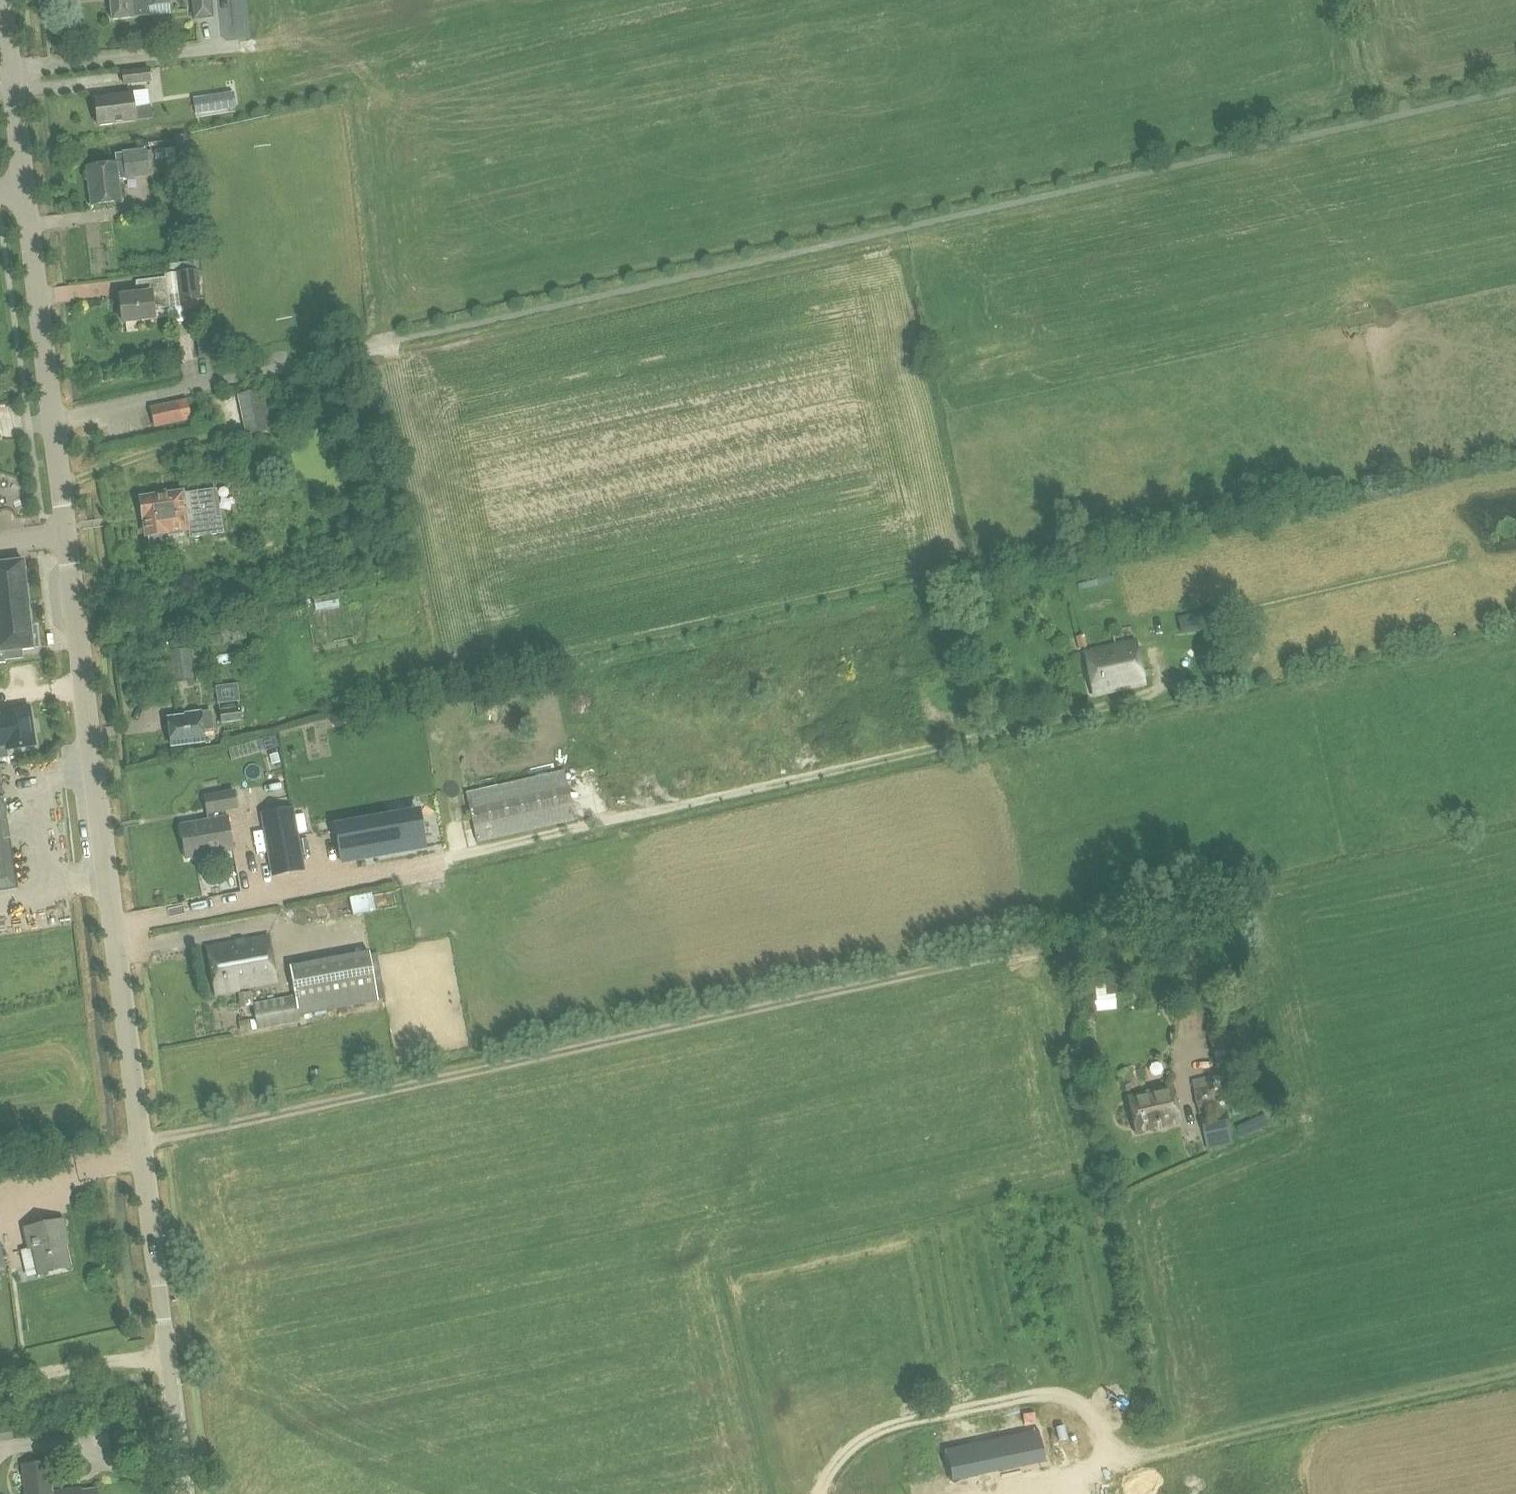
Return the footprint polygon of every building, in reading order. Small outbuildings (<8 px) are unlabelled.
[(171,0),(111,0),(112,19),(149,15),(148,7),(172,5),(171,0)] [(194,19),(213,18),(212,0),(192,0),(194,19)] [(122,71),(123,85),(151,82),(150,68),(122,71)] [(195,113),(235,107),(232,92),(193,98),(195,113)] [(135,122),(153,120),(152,115),(152,108),(133,110),(133,104),(131,95),(96,99),(99,126),(135,122)] [(187,151),(186,135),(175,136),(177,153),(187,151)] [(156,159),(176,156),(175,146),(156,149),(156,159)] [(121,201),(118,179),(126,178),(126,180),(150,176),(146,149),(122,152),(122,153),(115,154),(116,165),(87,168),(87,170),(83,172),(84,179),(89,181),(91,204),(121,201)] [(201,300),(197,270),(176,272),(180,302),(201,300)] [(169,307),(166,277),(143,280),(144,294),(137,295),(120,297),(123,321),(154,318),(153,309),(169,307)] [(235,391),(240,413),(251,411),(246,389),(235,391)] [(155,426),(190,419),(186,401),(151,408),(155,426)] [(267,410),(241,415),(246,436),(271,431),(267,410)] [(216,517),(213,489),(181,494),(143,499),(147,535),(148,535),(150,547),(171,544),(170,536),(184,534),(184,529),(189,529),(190,538),(224,533),(222,516),(216,517)] [(23,649),(33,648),(40,648),(39,646),(37,625),(30,626),(23,561),(0,564),(0,663),(6,662),(6,661),(23,659),(23,649)] [(1177,617),(1181,634),(1219,627),(1215,608),(1177,617)] [(223,639),(222,630),(209,633),(210,641),(223,639)] [(1087,647),(1084,634),(1075,636),(1078,649),(1087,647)] [(1095,695),(1144,684),(1134,641),(1085,651),(1095,695)] [(173,684),(193,682),(190,651),(170,653),(173,684)] [(207,674),(213,694),(238,687),(232,667),(207,674)] [(7,749),(35,745),(29,707),(27,707),(1,711),(0,711),(0,750),(7,749)] [(219,710),(221,724),(241,721),(241,707),(219,710)] [(214,729),(211,711),(199,713),(187,714),(187,716),(169,719),(172,746),(203,742),(202,731),(214,729)] [(497,785),(470,791),(465,792),(477,843),(575,820),(564,769),(497,785)] [(18,889),(2,785),(1,782),(0,783),(0,892),(18,889)] [(205,796),(209,819),(180,824),(186,860),(198,858),(199,861),(201,864),(210,862),(211,859),(211,855),(234,851),(228,816),(227,816),(226,810),(238,808),(235,790),(205,796)] [(292,808),(263,814),(274,875),(303,869),(292,808)] [(322,825),(343,824),(342,809),(321,810),(322,825)] [(417,815),(354,826),(358,853),(359,859),(376,856),(415,849),(425,848),(425,846),(422,846),(417,815)] [(358,853),(354,826),(336,830),(342,862),(355,860),(359,859),(358,853)] [(373,893),(349,897),(352,916),(376,912),(373,893)] [(207,948),(215,993),(276,982),(267,936),(207,948)] [(378,1000),(369,953),(369,951),(289,966),(295,995),(298,1016),(299,1016),(378,1001),(378,1000)] [(1119,970),(1107,971),(1108,985),(1120,984),(1119,970)] [(300,1022),(299,1016),(298,1016),(295,995),(253,1003),(258,1030),(300,1022)] [(250,1020),(238,1022),(240,1033),(252,1031),(250,1020)] [(1217,1068),(1257,1057),(1248,1027),(1239,1030),(1209,1038),(1215,1059),(1217,1068)] [(322,1079),(321,1071),(312,1072),(313,1081),(322,1079)] [(1199,1115),(1219,1110),(1211,1075),(1191,1080),(1199,1115)] [(1180,1124),(1172,1087),(1128,1096),(1136,1133),(1180,1124)] [(1225,1109),(1219,1110),(1199,1115),(1206,1149),(1233,1144),(1225,1109)] [(68,1239),(63,1220),(24,1229),(29,1248),(32,1247),(38,1274),(69,1266),(63,1240),(68,1239)] [(974,1483),(967,1451),(943,1456),(950,1488),(974,1483)] [(1047,1467),(1044,1456),(993,1468),(995,1478),(1047,1467)] [(97,1490),(76,1493),(76,1490),(52,1493),(47,1462),(22,1465),(26,1493),(97,1493),(97,1490)]
